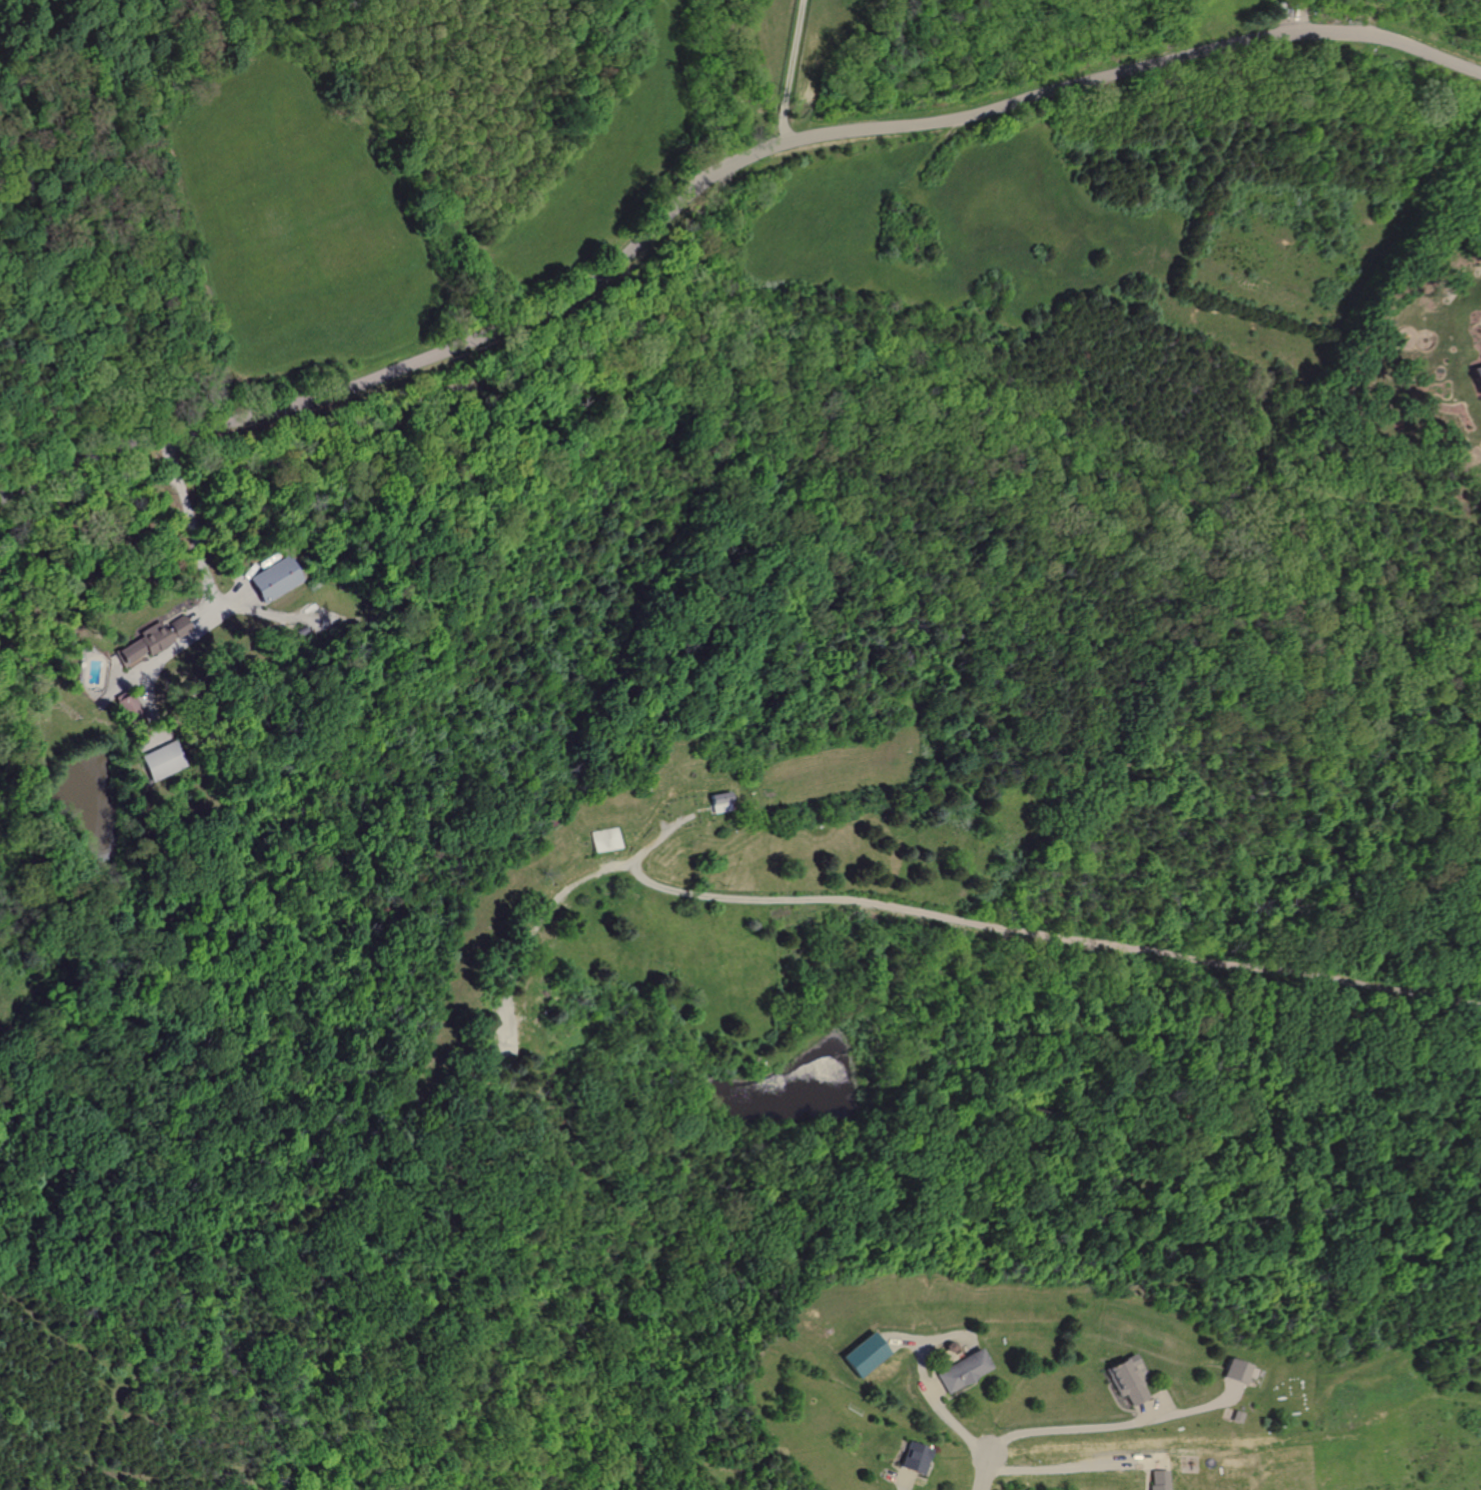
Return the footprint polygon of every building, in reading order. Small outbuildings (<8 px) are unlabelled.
[(1476,395),(1480,394),(1480,365),(1470,368),(1476,395)] [(259,604),(297,581),(282,555),(243,578),(259,604)] [(163,623),(172,640),(187,631),(178,615),(163,623)] [(112,651),(120,666),(165,641),(154,621),(134,632),(137,637),(112,651)] [(139,754),(148,782),(183,770),(173,742),(139,754)] [(708,814),(728,810),(725,792),(705,796),(708,814)] [(588,833),(591,853),(618,848),(615,828),(588,833)] [(493,1015),(494,1031),(501,1031),(503,1056),(516,1055),(514,1030),(508,1030),(507,1014),(493,1015)] [(854,1378),(886,1352),(868,1330),(836,1356),(854,1378)] [(930,1371),(938,1386),(944,1397),(976,1381),(973,1376),(988,1368),(977,1347),(930,1371)] [(1121,1358),(1100,1371),(1117,1398),(1120,1396),(1127,1408),(1138,1401),(1145,1397),(1139,1387),(1141,1385),(1133,1372),(1131,1374),(1121,1358)] [(1226,1358),(1219,1377),(1232,1382),(1242,1386),(1249,1367),(1226,1358)] [(906,1439),(895,1467),(905,1470),(920,1476),(930,1448),(906,1439)] [(1164,1470),(1144,1470),(1144,1489),(1164,1489),(1164,1470)]
